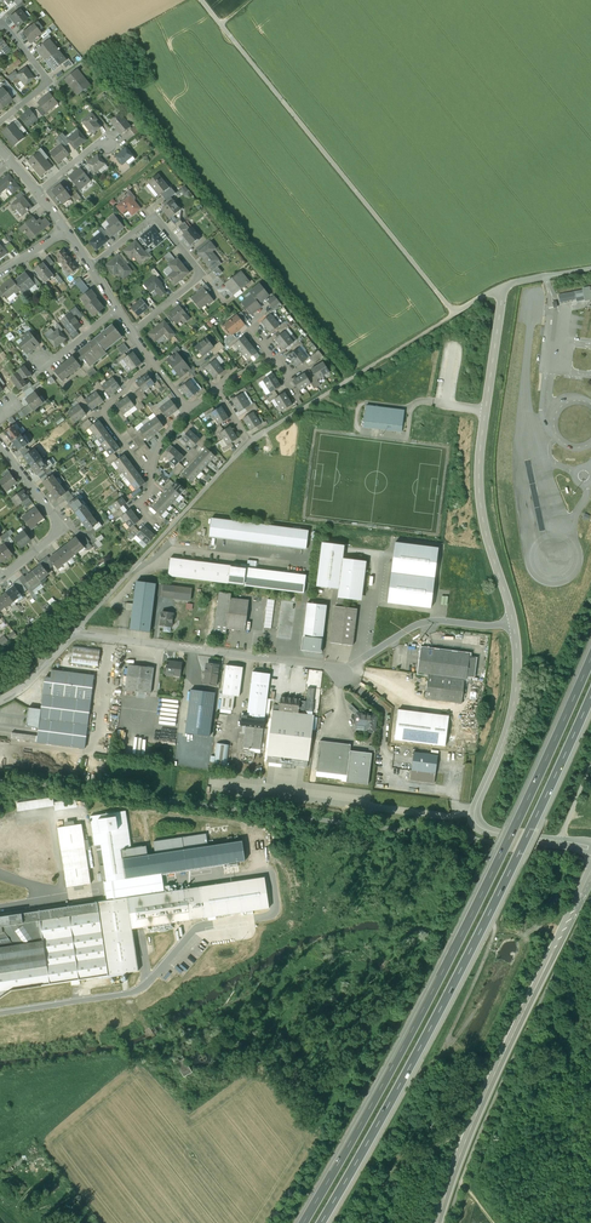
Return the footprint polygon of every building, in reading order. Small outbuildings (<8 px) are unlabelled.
[(27,19),(20,10),(10,18),(18,27),(27,19)] [(40,30),(43,27),(38,21),(35,24),(40,30)] [(41,34),(34,24),(23,33),(31,43),(41,34)] [(49,35),(43,39),(46,43),(50,39),(50,40),(52,38),(49,35)] [(0,40),(0,52),(2,50),(6,55),(11,51),(2,39),(0,40)] [(50,40),(50,39),(46,43),(37,50),(45,61),(57,51),(52,45),(53,44),(50,40)] [(62,57),(57,51),(45,61),(54,71),(57,69),(63,64),(67,61),(63,56),(62,57)] [(12,62),(15,67),(22,62),(19,58),(12,62)] [(74,65),(69,59),(67,61),(63,64),(67,69),(74,65)] [(34,78),(26,68),(17,75),(16,76),(24,86),(34,78)] [(78,70),(65,80),(69,85),(73,82),(82,92),(90,86),(78,70)] [(0,90),(0,105),(3,108),(3,107),(7,104),(6,102),(11,98),(5,91),(2,88),(0,90)] [(50,93),(38,103),(41,106),(46,113),(46,112),(58,103),(50,93)] [(46,113),(41,106),(37,109),(42,116),(43,117),(47,114),(46,112),(46,113)] [(42,116),(37,109),(33,113),(38,119),(42,116)] [(33,113),(30,110),(21,117),(29,127),(28,126),(37,119),(38,120),(38,119),(33,113)] [(97,120),(92,114),(84,121),(91,129),(89,130),(92,134),(101,128),(97,124),(95,122),(97,120)] [(120,115),(115,119),(116,120),(112,123),(115,126),(116,128),(121,135),(131,127),(120,115)] [(23,126),(18,120),(14,123),(19,129),(23,126)] [(17,130),(12,124),(3,132),(13,145),(24,137),(18,130),(18,129),(17,130)] [(141,131),(136,125),(131,130),(135,135),(141,131)] [(19,129),(18,130),(24,137),(28,133),(23,126),(19,129)] [(54,129),(45,136),(47,140),(56,133),(54,129)] [(68,139),(67,139),(70,143),(75,149),(86,141),(78,131),(68,139)] [(68,139),(63,133),(59,136),(67,145),(70,143),(67,139),(68,139)] [(67,145),(59,136),(56,139),(61,145),(64,148),(67,145)] [(61,145),(53,151),(54,152),(51,155),(58,163),(69,154),(64,148),(61,145)] [(47,155),(41,148),(39,151),(39,152),(44,157),(47,155)] [(126,148),(116,157),(123,165),(126,162),(133,156),(126,148)] [(44,157),(39,152),(28,161),(33,167),(33,166),(34,167),(35,166),(34,165),(35,165),(44,175),(52,168),(44,157)] [(98,155),(87,163),(88,164),(92,170),(95,173),(106,164),(98,155)] [(133,156),(126,162),(128,165),(135,159),(133,156)] [(83,175),(79,170),(70,177),(80,190),(91,181),(87,176),(85,174),(83,175)] [(9,173),(0,180),(0,194),(7,188),(13,194),(21,188),(9,173)] [(169,187),(158,175),(149,183),(154,190),(156,189),(160,194),(159,195),(169,187)] [(70,195),(61,184),(52,192),(62,204),(71,197),(70,195)] [(171,188),(166,192),(170,198),(176,193),(171,188)] [(22,191),(15,196),(18,200),(22,197),(25,195),(22,191)] [(76,191),(70,195),(71,197),(75,202),(81,197),(76,191)] [(135,197),(130,191),(127,193),(129,196),(130,195),(134,199),(135,197)] [(129,196),(116,206),(123,215),(128,211),(132,216),(138,211),(141,209),(134,199),(130,195),(129,196)] [(32,208),(27,202),(27,203),(22,197),(18,200),(12,205),(15,210),(18,208),(24,215),(32,208)] [(180,210),(173,201),(162,209),(170,218),(180,210)] [(115,215),(110,220),(108,222),(110,225),(107,228),(112,235),(113,236),(125,227),(115,215)] [(39,225),(34,218),(21,228),(25,232),(24,233),(25,234),(26,233),(31,239),(42,230),(43,231),(47,227),(42,222),(39,225)] [(104,231),(107,229),(107,228),(110,225),(108,222),(101,227),(104,231)] [(183,223),(179,227),(181,231),(187,226),(185,222),(183,223)] [(187,226),(181,231),(184,234),(190,229),(187,226)] [(104,231),(102,228),(98,230),(101,233),(104,237),(107,235),(104,231)] [(141,237),(146,243),(148,246),(154,240),(158,245),(163,240),(153,228),(141,237)] [(200,238),(192,228),(190,229),(184,234),(183,235),(184,235),(187,239),(186,239),(191,245),(200,238)] [(101,233),(90,242),(96,250),(107,241),(104,237),(101,233)] [(211,241),(197,253),(210,269),(220,261),(221,261),(214,252),(217,249),(211,241)] [(15,248),(10,242),(5,246),(10,252),(15,248)] [(135,242),(124,251),(131,259),(135,255),(141,263),(148,257),(144,252),(141,248),(140,249),(135,242)] [(64,250),(57,256),(59,259),(59,261),(60,262),(62,263),(64,265),(71,261),(71,260),(64,250)] [(152,256),(147,250),(144,252),(148,257),(149,259),(152,256)] [(169,252),(164,257),(171,265),(176,260),(169,252)] [(129,263),(122,253),(119,256),(126,265),(129,263)] [(119,255),(106,266),(114,275),(121,269),(126,276),(132,272),(126,265),(119,256),(119,255)] [(54,263),(48,256),(45,258),(51,266),(54,263)] [(189,273),(178,259),(176,260),(171,265),(170,266),(175,272),(168,277),(174,285),(189,273)] [(64,265),(63,266),(64,267),(64,269),(65,271),(67,271),(70,275),(77,269),(71,261),(64,265)] [(210,269),(213,272),(218,267),(222,264),(220,261),(210,269)] [(54,276),(43,263),(34,270),(45,283),(54,276)] [(167,274),(172,271),(168,266),(163,269),(167,274)] [(223,272),(218,267),(213,272),(217,277),(223,272)] [(160,275),(154,269),(151,271),(155,276),(157,278),(160,275)] [(249,283),(240,272),(225,284),(234,295),(235,294),(245,286),(249,283)] [(25,273),(21,276),(23,279),(16,284),(21,290),(24,294),(35,285),(32,280),(25,273)] [(58,275),(55,278),(60,284),(63,281),(58,275)] [(155,276),(144,285),(151,293),(155,289),(161,297),(166,293),(163,290),(164,289),(161,285),(162,284),(157,278),(155,276)] [(35,277),(32,280),(35,285),(37,287),(41,284),(35,277)] [(0,288),(0,289),(5,295),(7,298),(14,292),(16,294),(21,290),(16,284),(12,279),(0,288)] [(90,290),(83,281),(82,281),(76,284),(84,295),(90,290)] [(211,290),(206,284),(203,287),(204,288),(207,293),(208,293),(211,290)] [(249,292),(252,295),(259,304),(267,297),(262,290),(264,289),(260,284),(254,289),(254,288),(249,292)] [(245,286),(235,294),(237,297),(247,289),(245,286)] [(581,288),(582,291),(583,296),(584,301),(590,300),(590,295),(590,287),(581,288)] [(204,288),(191,298),(200,310),(201,309),(199,308),(204,304),(203,303),(206,300),(209,305),(214,301),(208,293),(207,293),(204,288)] [(97,297),(91,290),(90,290),(84,295),(81,298),(87,306),(86,306),(94,317),(104,308),(96,298),(97,297)] [(574,292),(559,295),(560,303),(573,300),(572,298),(575,297),(574,292)] [(259,304),(252,295),(247,299),(248,299),(242,304),(245,308),(247,307),(252,312),(253,314),(262,307),(259,304)] [(280,302),(274,296),(268,301),(273,308),(280,302)] [(149,308),(142,299),(131,308),(138,317),(149,308)] [(84,316),(76,306),(70,311),(71,312),(72,313),(79,321),(84,316)] [(180,306),(169,315),(175,323),(181,319),(185,324),(190,319),(186,315),(187,314),(185,312),(180,306)] [(273,308),(265,315),(267,317),(271,314),(271,315),(276,311),(273,308)] [(79,321),(72,313),(71,312),(60,321),(72,335),(78,331),(83,327),(79,321)] [(248,320),(241,312),(238,315),(244,323),(248,320)] [(267,317),(261,322),(266,328),(275,320),(271,315),(271,314),(267,317)] [(236,316),(225,325),(233,334),(244,325),(236,316)] [(280,326),(275,320),(266,328),(270,333),(276,329),(280,326)] [(175,335),(164,321),(149,334),(155,341),(164,334),(169,340),(175,335)] [(285,322),(280,326),(276,329),(278,332),(287,325),(285,322)] [(104,329),(101,332),(102,333),(95,339),(105,351),(107,350),(105,348),(112,343),(113,344),(114,344),(113,342),(119,337),(121,338),(123,337),(113,325),(105,331),(104,329)] [(287,325),(278,332),(281,334),(284,331),(285,331),(289,328),(287,325)] [(58,329),(48,338),(56,348),(66,339),(60,332),(58,329)] [(5,335),(9,340),(14,337),(10,331),(5,335)] [(72,335),(70,336),(73,339),(80,334),(78,331),(72,335)] [(281,334),(275,339),(280,345),(289,337),(285,331),(284,331),(281,334)] [(32,334),(30,332),(25,336),(27,338),(24,341),(25,343),(21,345),(27,353),(31,350),(31,349),(32,348),(33,349),(36,347),(33,344),(37,341),(32,334)] [(248,342),(244,336),(238,341),(235,344),(239,350),(248,342)] [(289,337),(280,345),(284,350),(290,346),(294,343),(294,342),(289,337)] [(238,341),(236,338),(227,345),(230,348),(235,344),(238,341)] [(105,351),(95,339),(92,342),(91,341),(88,343),(89,344),(79,352),(82,356),(79,358),(82,361),(85,359),(90,365),(106,352),(105,351)] [(206,339),(196,347),(203,356),(212,349),(213,347),(206,339)] [(298,339),(294,342),(294,343),(290,346),(292,348),(301,342),(298,339)] [(224,347),(220,342),(213,347),(212,349),(216,354),(217,353),(224,347)] [(248,342),(239,350),(243,355),(253,347),(248,342)] [(303,345),(301,342),(292,348),(294,351),(298,348),(303,345)] [(124,343),(118,348),(123,355),(125,353),(129,350),(124,343)] [(181,350),(177,346),(171,351),(174,354),(177,352),(177,353),(181,350)] [(253,347),(243,355),(248,360),(248,361),(252,358),(257,353),(253,347)] [(298,348),(294,351),(289,356),(293,362),(303,354),(298,348)] [(321,353),(318,350),(310,357),(312,360),(321,353)] [(127,356),(123,359),(128,365),(137,358),(133,352),(127,356)] [(174,354),(167,360),(170,364),(172,364),(175,368),(183,361),(177,353),(177,352),(174,354)] [(123,355),(116,360),(119,363),(123,359),(127,356),(125,353),(123,355)] [(220,356),(217,353),(216,354),(209,360),(211,363),(215,360),(220,356)] [(323,356),(321,353),(312,360),(315,363),(323,356)] [(307,359),(303,354),(293,362),(298,367),(307,359)] [(81,366),(73,357),(55,372),(62,381),(63,380),(63,381),(66,378),(77,369),(80,367),(81,366)] [(137,358),(128,365),(132,371),(136,368),(142,363),(137,358)] [(248,360),(243,364),(246,367),(254,360),(252,358),(248,361),(248,360)] [(211,363),(205,368),(210,373),(219,365),(215,360),(211,363)] [(183,361),(175,368),(178,372),(178,374),(181,377),(188,371),(190,370),(190,369),(183,361)] [(330,372),(323,362),(317,366),(323,376),(330,372)] [(219,365),(210,373),(214,379),(220,374),(224,371),(219,365)] [(32,376),(25,366),(18,371),(20,375),(23,379),(32,376)] [(194,366),(190,369),(190,370),(188,371),(191,375),(192,374),(197,370),(194,366)] [(236,366),(231,370),(228,373),(230,376),(238,369),(236,366)] [(323,376),(317,366),(311,369),(315,376),(317,380),(323,376)] [(229,367),(224,371),(220,374),(223,377),(228,373),(231,370),(229,367)] [(99,374),(93,368),(87,373),(92,380),(99,374)] [(136,368),(132,371),(127,374),(129,377),(138,371),(136,368)] [(115,374),(113,370),(109,373),(113,378),(116,381),(119,379),(115,374)] [(125,381),(118,372),(115,374),(119,379),(122,383),(125,381)] [(309,380),(305,373),(299,377),(305,387),(311,384),(309,380)] [(152,380),(148,374),(142,378),(149,388),(155,384),(152,380)] [(191,375),(184,381),(186,383),(190,380),(194,377),(192,374),(191,375)] [(267,378),(263,380),(263,381),(267,387),(277,380),(273,374),(267,378)] [(23,379),(20,375),(12,380),(20,390),(22,389),(28,385),(30,388),(31,388),(33,386),(28,379),(25,381),(23,379)] [(265,375),(256,381),(258,384),(263,381),(263,380),(267,378),(265,375)] [(317,380),(315,376),(312,378),(317,387),(321,385),(317,380)] [(305,387),(299,377),(293,381),(296,387),(299,391),(305,387)] [(113,378),(107,382),(115,392),(115,391),(121,387),(119,386),(118,384),(116,381),(113,378)] [(149,388),(142,378),(136,383),(141,389),(143,393),(144,393),(149,388)] [(162,387),(155,378),(152,380),(155,384),(159,389),(162,387)] [(317,387),(312,378),(309,380),(311,384),(314,389),(317,387)] [(186,383),(180,388),(185,394),(194,386),(190,380),(186,383)] [(277,380),(267,387),(271,393),(275,390),(281,386),(277,380)] [(31,388),(33,390),(41,383),(39,381),(33,386),(31,388)] [(105,390),(102,386),(98,381),(95,383),(102,392),(105,390)] [(115,392),(107,382),(102,386),(105,390),(109,396),(115,392)] [(102,392),(95,383),(92,386),(97,392),(99,394),(102,392)] [(194,386),(185,394),(189,399),(195,395),(199,392),(199,391),(194,386)] [(245,387),(236,393),(238,396),(242,394),(247,390),(245,387)] [(302,396),(299,391),(296,387),(293,389),(296,394),(299,398),(302,396)] [(24,392),(22,394),(25,397),(32,392),(33,391),(33,390),(31,388),(24,392)] [(203,388),(199,391),(199,392),(195,395),(197,397),(206,391),(203,388)] [(143,393),(141,389),(138,391),(144,400),(147,397),(144,393),(143,393)] [(275,390),(271,393),(265,396),(267,399),(277,393),(275,390)] [(144,400),(138,391),(135,393),(138,398),(141,402),(144,400)] [(97,392),(91,396),(98,406),(104,401),(99,394),(97,392)] [(33,395),(27,400),(31,405),(34,410),(44,402),(40,397),(39,398),(35,393),(33,395)] [(177,402),(170,393),(167,395),(171,400),(174,404),(177,402)] [(277,393),(267,399),(269,402),(274,399),(278,396),(277,393)] [(278,396),(274,399),(278,405),(289,399),(285,393),(278,396)] [(238,396),(232,400),(235,406),(246,400),(242,394),(238,396)] [(299,398),(296,394),(293,396),(299,405),(302,403),(299,398)] [(88,404),(85,400),(82,395),(78,397),(85,406),(88,404)] [(98,406),(91,396),(85,400),(88,404),(92,410),(98,406)] [(132,402),(128,396),(122,401),(129,410),(135,406),(132,402)] [(85,406),(78,397),(75,400),(79,405),(82,408),(85,406)] [(141,402),(138,398),(135,400),(142,409),(145,406),(141,402)] [(289,399),(278,405),(282,411),(292,405),(289,399)] [(142,409),(135,400),(132,402),(135,406),(139,411),(142,409)] [(171,400),(165,404),(173,414),(178,410),(174,404),(171,400)] [(246,400),(235,406),(239,412),(245,408),(249,406),(246,400)] [(129,410),(122,401),(116,405),(121,411),(124,415),(129,410)] [(255,403),(249,406),(245,408),(247,412),(257,406),(255,403)] [(163,412),(160,409),(160,408),(156,404),(153,406),(160,415),(163,412)] [(173,414),(165,404),(160,408),(160,409),(163,412),(167,418),(173,414)] [(25,408),(21,411),(25,416),(34,410),(31,405),(25,409),(25,408)] [(82,408),(79,405),(73,409),(81,419),(87,414),(82,408)] [(160,415),(153,406),(150,408),(157,417),(160,415)] [(215,410),(211,413),(215,419),(226,412),(222,406),(215,410)] [(257,406),(247,412),(249,415),(253,412),(259,409),(257,406)] [(404,410),(366,406),(364,421),(402,426),(404,410)] [(213,407),(204,413),(206,416),(211,413),(215,410),(213,407)] [(81,419),(73,409),(68,413),(75,423),(81,419)] [(127,419),(124,415),(121,411),(118,413),(124,422),(127,419)] [(226,412),(215,419),(218,425),(219,425),(220,424),(230,418),(226,412)] [(249,415),(243,419),(247,425),(257,418),(253,412),(249,415)] [(57,424),(64,419),(61,415),(54,419),(57,424)] [(164,427),(157,417),(151,421),(158,431),(164,427)] [(257,418),(247,425),(251,431),(257,427),(261,424),(257,418)] [(89,419),(80,425),(82,428),(91,422),(89,419)] [(93,425),(89,428),(93,434),(103,426),(99,420),(93,425)] [(158,431),(151,421),(145,425),(153,435),(158,431)] [(266,421),(261,424),(257,427),(259,430),(268,424),(266,421)] [(91,422),(82,428),(84,432),(89,428),(93,425),(91,422)] [(194,425),(191,423),(183,431),(186,433),(189,430),(194,425)] [(218,425),(211,430),(213,433),(222,427),(220,424),(219,425),(218,425)] [(153,435),(145,425),(140,430),(146,438),(147,439),(153,435)] [(17,431),(13,426),(5,432),(12,441),(20,435),(17,431)] [(103,426),(93,434),(98,439),(107,432),(103,426)] [(234,433),(230,426),(224,430),(220,433),(224,439),(234,433)] [(222,427),(213,433),(215,436),(220,433),(224,430),(222,427)] [(140,430),(137,432),(139,435),(141,438),(143,441),(146,438),(140,430)] [(189,430),(186,433),(181,439),(187,444),(195,435),(189,430)] [(107,432),(98,439),(102,445),(112,437),(107,432)] [(234,433),(224,439),(227,445),(231,443),(238,439),(234,433)] [(22,437),(21,435),(20,435),(12,441),(14,444),(16,447),(20,451),(25,447),(28,445),(22,437)] [(200,439),(195,435),(187,444),(192,449),(197,443),(200,440),(200,439)] [(207,438),(204,435),(200,439),(200,440),(197,443),(200,446),(207,438)] [(112,437),(102,445),(106,450),(116,443),(112,437)] [(207,438),(200,446),(202,448),(210,440),(207,438)] [(116,443),(106,450),(110,456),(114,453),(120,449),(116,443)] [(231,443),(227,445),(222,449),(222,448),(224,452),(233,446),(231,443)] [(169,453),(165,456),(165,457),(171,461),(179,452),(173,447),(169,453)] [(215,456),(206,448),(202,453),(211,461),(215,456)] [(27,450),(22,454),(24,457),(31,452),(29,449),(27,450)] [(37,454),(34,450),(31,452),(24,457),(31,467),(43,458),(44,457),(40,452),(37,454)] [(166,450),(160,456),(159,459),(161,461),(165,457),(165,456),(169,453),(166,450)] [(179,452),(171,461),(176,466),(179,463),(184,457),(179,452)] [(114,453),(110,456),(105,460),(108,463),(116,456),(114,453)] [(211,461),(202,453),(197,458),(206,467),(211,461)] [(118,459),(115,462),(119,468),(129,460),(124,455),(118,459)] [(116,456),(108,463),(110,466),(115,462),(118,459),(116,456)] [(47,462),(43,458),(31,467),(38,475),(43,470),(47,468),(48,469),(50,468),(54,465),(50,460),(47,462)] [(206,467),(197,458),(192,464),(201,472),(206,467)] [(129,460),(119,468),(123,473),(133,466),(129,460)] [(176,466),(172,471),(175,473),(182,465),(179,463),(176,466)] [(201,472),(192,464),(188,469),(197,477),(201,472)] [(182,465),(175,473),(177,476),(185,468),(182,465)] [(133,466),(123,473),(127,479),(137,472),(133,466)] [(8,469),(2,473),(5,478),(11,474),(11,473),(8,469)] [(197,477),(188,469),(183,474),(192,482),(197,477)] [(43,470),(38,475),(41,479),(47,475),(44,471),(43,470)] [(137,472),(127,479),(132,484),(141,477),(137,472)] [(170,480),(162,473),(159,475),(167,483),(170,480)] [(0,482),(8,494),(17,487),(15,484),(17,482),(11,474),(5,478),(0,482)] [(43,482),(50,492),(60,485),(56,479),(52,475),(49,478),(43,482)] [(141,477),(132,484),(136,490),(140,487),(146,483),(141,477)] [(185,489),(176,481),(171,486),(180,495),(185,489)] [(66,493),(60,485),(50,492),(57,500),(63,496),(66,493)] [(180,495),(171,486),(167,492),(176,500),(180,495)] [(140,487),(136,490),(131,494),(133,497),(142,490),(140,487)] [(24,490),(13,499),(18,505),(22,502),(29,497),(27,495),(26,494),(24,490)] [(69,491),(66,493),(63,496),(66,500),(72,495),(69,491)] [(176,500),(167,492),(162,497),(171,505),(176,500)] [(72,495),(66,500),(69,504),(75,499),(72,495)] [(75,499),(69,504),(76,512),(80,509),(84,506),(80,502),(77,497),(75,499)] [(122,497),(113,505),(117,510),(117,511),(121,508),(127,503),(122,497)] [(162,497),(157,502),(166,510),(171,505),(162,497)] [(166,510),(157,502),(153,507),(158,512),(162,516),(162,515),(166,510)] [(91,515),(84,506),(80,509),(76,512),(83,522),(87,519),(91,515)] [(36,507),(23,518),(32,530),(37,526),(34,523),(43,517),(36,507)] [(121,508),(117,511),(117,510),(112,514),(114,517),(123,511),(121,508)] [(125,513),(121,516),(126,522),(135,515),(131,509),(125,513)] [(123,511),(114,517),(117,520),(121,516),(125,513),(123,511)] [(162,516),(158,512),(156,515),(164,522),(166,520),(162,515),(162,516)] [(97,523),(91,515),(87,519),(83,522),(89,531),(94,528),(93,527),(98,524),(97,523)] [(135,515),(126,522),(130,528),(134,525),(140,521),(135,515)] [(164,522),(156,515),(153,518),(161,525),(164,522)] [(309,530),(212,518),(209,537),(306,550),(309,530)] [(98,524),(93,527),(94,528),(96,530),(102,526),(99,522),(97,523),(98,524)] [(134,525),(130,528),(127,530),(131,534),(137,528),(134,525)] [(140,531),(136,535),(142,540),(150,531),(145,526),(140,531)] [(137,528),(131,534),(134,538),(136,535),(140,531),(137,528)] [(150,531),(142,540),(147,545),(155,536),(150,531)] [(7,532),(1,537),(4,541),(7,538),(10,536),(7,532)] [(26,534),(24,532),(15,538),(22,547),(31,541),(26,534)] [(97,541),(93,543),(96,548),(103,545),(100,540),(104,538),(102,534),(96,538),(97,541)] [(77,537),(67,545),(75,554),(85,547),(80,540),(77,537)] [(12,544),(7,538),(4,541),(8,547),(12,544)] [(87,544),(82,538),(80,540),(85,547),(87,550),(89,548),(91,549),(93,547),(91,545),(89,542),(87,544)] [(338,597),(353,598),(353,597),(359,598),(361,585),(362,585),(363,577),(362,575),(362,570),(364,570),(365,562),(343,559),(345,545),(322,542),(316,586),(339,589),(338,597)] [(439,548),(395,542),(388,603),(431,608),(439,548)] [(0,548),(0,560),(1,562),(12,554),(5,544),(0,548)] [(67,545),(62,549),(64,551),(59,554),(65,561),(70,557),(72,559),(76,556),(75,554),(67,545)] [(50,558),(50,559),(53,563),(54,563),(55,565),(58,568),(60,570),(63,568),(62,566),(62,565),(66,562),(65,561),(59,554),(58,552),(50,558)] [(48,556),(44,559),(49,566),(50,568),(55,565),(54,563),(53,563),(50,559),(50,558),(48,556)] [(231,565),(170,558),(168,576),(228,584),(231,565)] [(49,566),(44,559),(40,562),(42,565),(46,569),(49,566)] [(42,565),(33,572),(40,580),(49,573),(46,569),(42,565)] [(246,567),(231,565),(228,584),(244,586),(244,585),(246,567)] [(306,575),(246,567),(244,585),(304,593),(306,575)] [(26,578),(28,581),(32,586),(40,580),(33,572),(26,578)] [(19,579),(13,584),(15,586),(19,591),(25,587),(24,585),(19,579)] [(156,583),(137,581),(131,630),(150,632),(156,583)] [(169,586),(163,585),(162,597),(175,598),(176,587),(169,586)] [(15,586),(7,593),(13,601),(22,595),(19,591),(15,586)] [(231,594),(219,592),(215,624),(227,626),(231,598),(231,594)] [(0,601),(0,611),(5,607),(5,608),(13,601),(7,593),(0,598),(0,601)] [(249,601),(231,598),(227,626),(227,629),(245,631),(249,601)] [(265,628),(272,629),(275,600),(268,600),(265,628)] [(276,637),(291,639),(296,603),(281,601),(276,637)] [(327,605),(307,603),(303,637),(323,639),(327,605)] [(357,609),(335,606),(331,643),(353,645),(357,609)] [(173,614),(162,612),(161,625),(164,625),(164,626),(165,626),(171,626),(173,614)] [(227,626),(215,624),(214,632),(226,634),(227,629),(227,626)] [(303,637),(301,650),(321,653),(323,639),(303,637)] [(100,649),(74,646),(72,664),(98,667),(100,649)] [(434,649),(421,648),(418,673),(465,679),(467,680),(470,654),(434,649)] [(182,663),(167,661),(165,674),(175,676),(176,673),(181,674),(182,663)] [(154,668),(128,664),(125,690),(151,693),(154,668)] [(219,666),(207,664),(206,672),(218,673),(219,666)] [(243,667),(226,665),(222,694),(234,696),(239,697),(243,667)] [(270,674),(257,672),(257,671),(255,670),(254,671),(254,672),(253,672),(252,681),(269,683),(270,674)] [(51,679),(45,678),(41,709),(39,728),(38,736),(37,742),(85,748),(94,676),(52,671),(51,679)] [(218,673),(206,672),(204,684),(216,685),(218,673)] [(465,679),(428,675),(425,699),(462,703),(465,679)] [(269,683),(252,681),(247,716),(247,719),(264,721),(264,720),(268,721),(269,713),(270,699),(267,699),(269,683)] [(314,688),(308,688),(307,694),(307,695),(306,701),(300,700),(299,707),(300,707),(299,709),(303,710),(313,711),(314,702),(313,702),(314,688)] [(215,693),(191,690),(186,733),(209,736),(215,693)] [(234,696),(222,694),(220,709),(232,710),(234,696)] [(293,698),(292,696),(289,695),(287,697),(286,695),(283,694),(281,696),(279,711),(298,713),(299,709),(300,707),(299,707),(300,700),(300,699),(299,699),(298,696),(295,696),(293,698)] [(41,709),(29,708),(26,726),(39,728),(41,709)] [(449,716),(398,709),(394,740),(445,746),(449,716)] [(279,711),(273,710),(267,755),(288,758),(308,761),(314,715),(298,713),(279,711)] [(376,714),(358,712),(355,714),(355,717),(355,718),(355,720),(355,723),(356,725),(365,726),(365,728),(364,731),(368,732),(373,733),(376,730),(378,716),(376,714)] [(247,719),(244,718),(244,719),(243,726),(246,726),(263,728),(264,721),(247,719)] [(263,728),(246,726),(246,727),(243,747),(261,750),(263,728)] [(144,754),(146,738),(136,736),(133,753),(144,754)] [(351,745),(320,741),(316,771),(347,775),(350,751),(351,745)] [(230,745),(216,743),(213,767),(226,769),(230,745)] [(372,753),(350,751),(347,775),(346,782),(350,782),(368,785),(372,753)] [(414,752),(412,770),(436,773),(438,755),(414,752)] [(436,773),(412,770),(410,780),(435,783),(436,773)] [(16,804),(18,811),(54,806),(54,802),(53,798),(16,804)] [(76,799),(54,802),(54,806),(55,811),(78,807),(76,799)] [(107,881),(127,878),(123,849),(131,848),(126,810),(93,815),(98,845),(100,845),(105,881),(107,881)] [(16,824),(15,817),(0,820),(0,827),(16,824)] [(41,838),(52,836),(50,819),(38,821),(41,838)] [(20,850),(42,846),(41,838),(38,821),(16,824),(19,839),(20,850)] [(19,839),(16,824),(0,827),(0,842),(19,839)] [(58,829),(66,875),(85,872),(86,877),(67,880),(68,887),(93,883),(84,824),(58,829)] [(143,846),(147,875),(165,872),(248,860),(245,841),(211,846),(209,833),(154,842),(156,853),(149,854),(148,845),(143,846)] [(41,838),(42,846),(43,856),(45,864),(57,862),(52,836),(41,838)] [(22,859),(43,856),(42,846),(20,850),(22,859)] [(123,849),(127,878),(147,875),(143,846),(131,848),(123,849)] [(23,868),(45,864),(43,856),(22,859),(23,868)] [(45,864),(46,874),(58,872),(57,862),(45,864)] [(46,874),(45,864),(23,868),(25,877),(46,874)] [(66,875),(67,880),(86,877),(85,872),(66,875)] [(165,872),(147,875),(127,878),(107,881),(110,900),(168,891),(165,872)] [(265,877),(186,889),(190,920),(269,908),(265,877)] [(0,917),(0,998),(12,990),(14,990),(29,987),(71,981),(72,985),(80,984),(80,980),(139,971),(132,929),(190,920),(186,889),(185,889),(0,917)] [(21,1157),(7,1166),(14,1174),(27,1165),(21,1157)]
